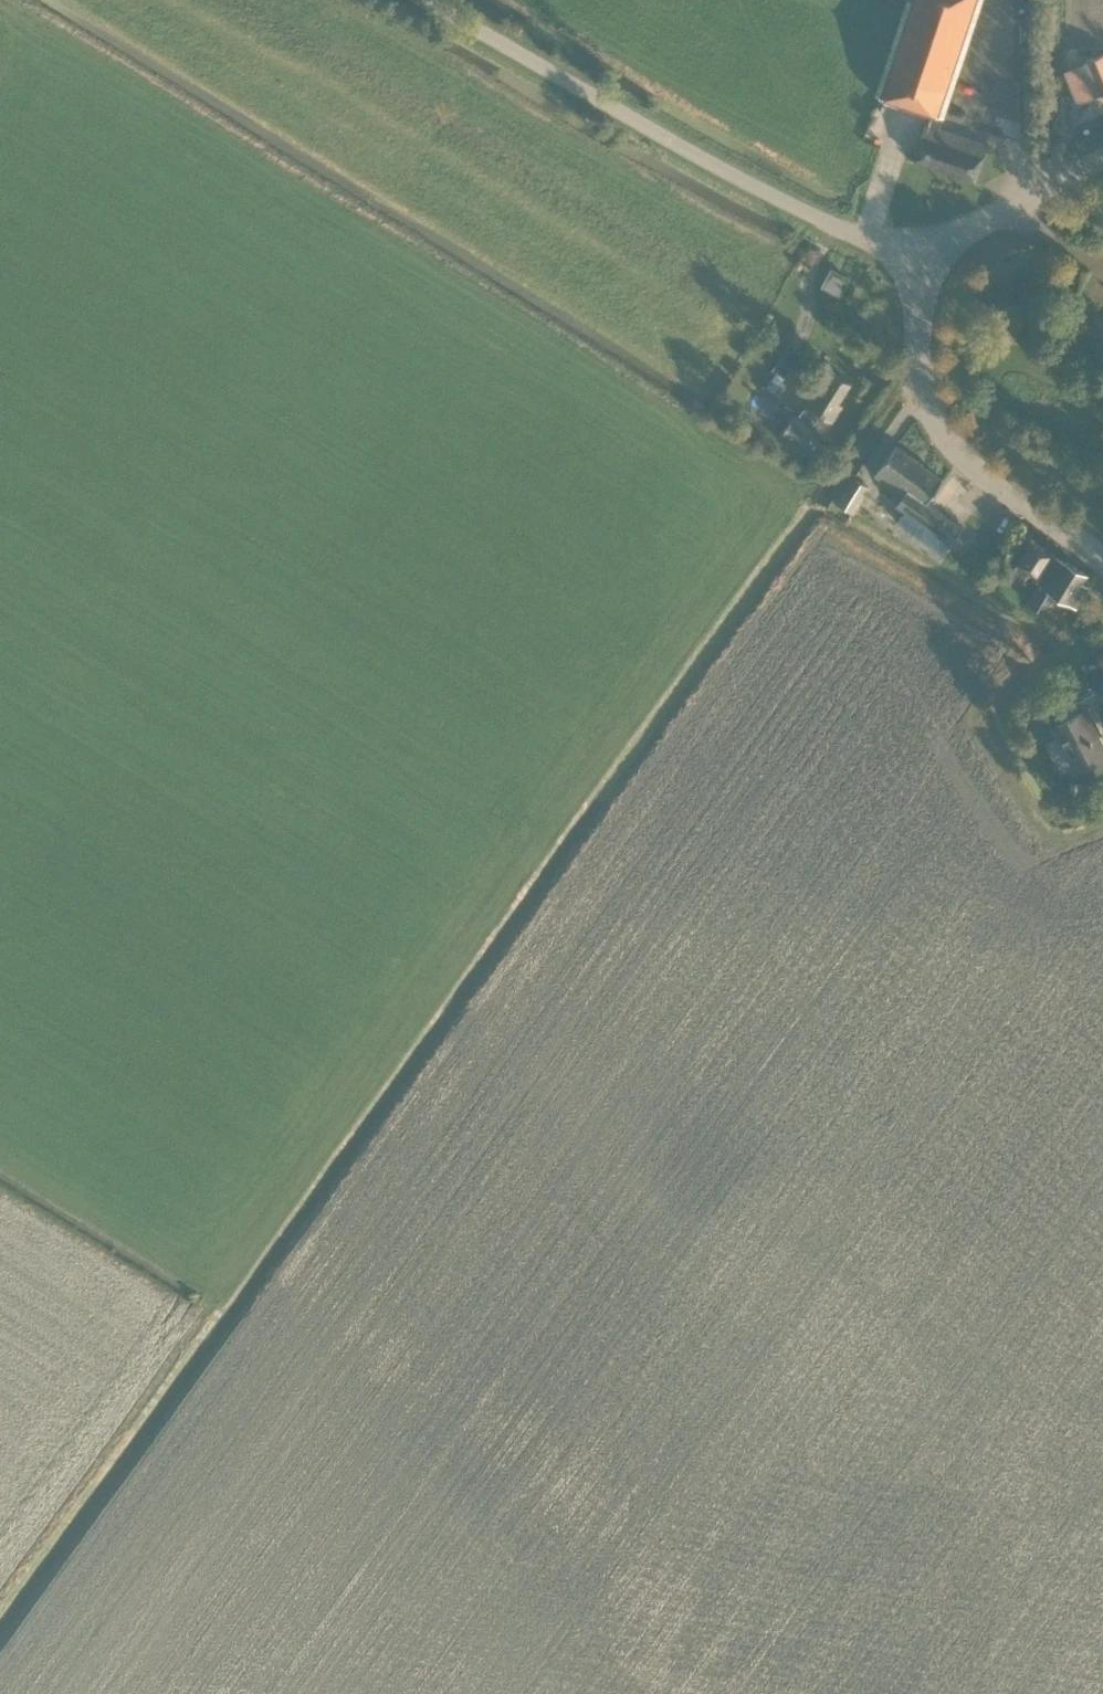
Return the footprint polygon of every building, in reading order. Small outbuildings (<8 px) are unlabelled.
[(976,179),(988,145),(939,128),(984,0),(908,0),(876,93),(934,113),(930,124),(927,123),(915,158),(976,179)] [(1098,94),(1102,91),(1102,52),(1084,61),(1098,94)] [(825,283),(840,291),(847,276),(833,268),(825,283)] [(816,361),(789,344),(779,358),(791,365),(807,375),(816,361)] [(764,383),(775,390),(791,365),(779,358),(764,383)] [(839,402),(852,381),(831,368),(800,417),(794,414),(793,414),(779,405),(772,416),(786,425),(781,434),(809,452),(823,431),(821,430),(829,419),(832,421),(843,404),(839,402)] [(875,474),(896,488),(916,458),(897,444),(875,474)] [(916,458),(896,488),(904,494),(898,503),(906,509),(899,520),(944,551),(962,525),(927,501),(943,478),(916,458)] [(854,512),(870,486),(852,475),(843,490),(838,487),(831,497),(854,512)] [(1038,579),(1056,553),(1034,538),(1012,571),(1025,580),(1030,573),(1038,579)] [(993,561),(1004,568),(1014,553),(1003,546),(993,561)] [(1057,555),(1028,601),(1038,608),(1050,589),(1077,605),(1089,585),(1082,581),(1088,573),(1057,555)] [(1031,717),(1043,742),(1058,734),(1076,769),(1102,755),(1102,740),(1094,724),(1097,722),(1088,706),(1069,716),(1062,701),(1031,717)]
